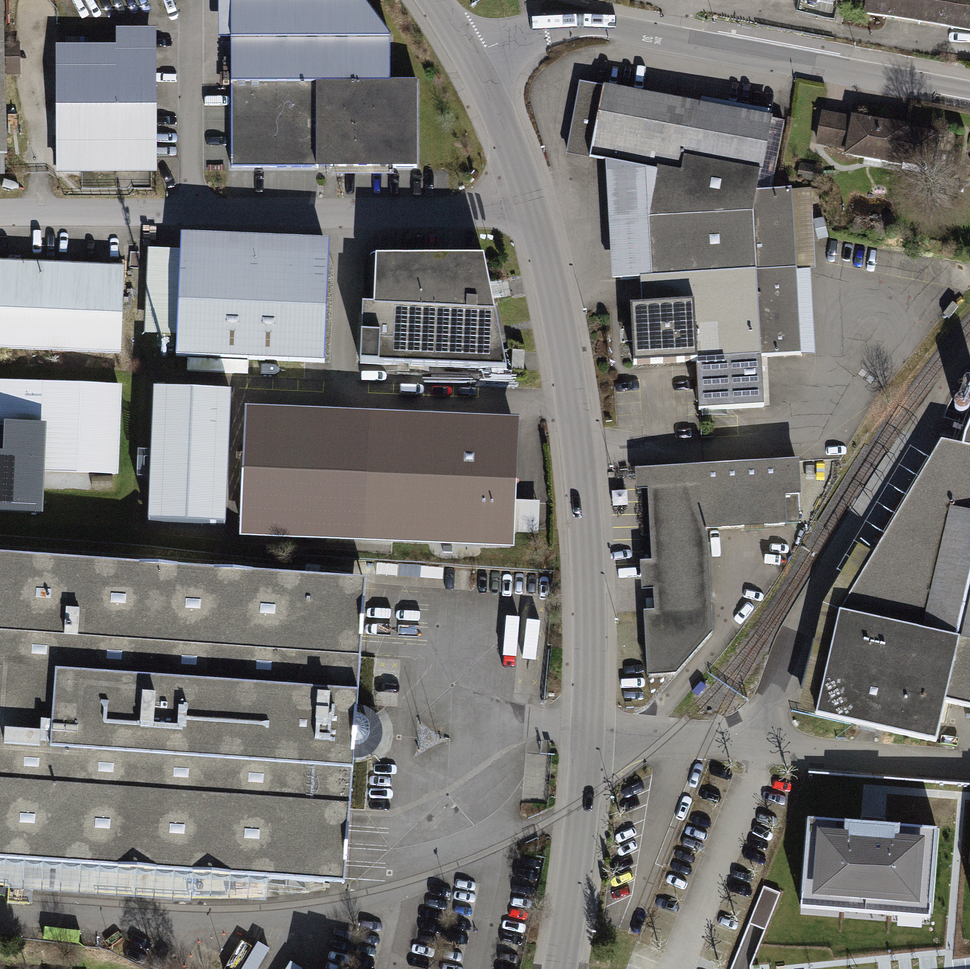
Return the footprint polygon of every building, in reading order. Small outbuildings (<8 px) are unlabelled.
[(8,159),(4,0),(0,0),(0,159),(8,159)] [(217,43),(234,43),(234,170),(418,171),(418,88),(387,88),(388,41),(357,0),(218,0),(217,43)] [(820,0),(770,0),(818,10),(820,0)] [(863,20),(917,28),(921,0),(866,0),(863,20)] [(917,28),(969,37),(969,0),(921,0),(917,28)] [(115,50),(50,50),(51,183),(164,183),(163,28),(115,28),(115,50)] [(7,43),(8,72),(22,72),(21,43),(7,43)] [(604,165),(758,194),(771,121),(594,88),(578,85),(564,158),(604,165)] [(851,120),(821,115),(815,151),(843,156),(842,160),(904,171),(904,168),(931,173),(938,137),(910,132),(910,129),(851,118),(851,120)] [(758,194),(604,165),(610,284),(638,282),(639,306),(629,306),(633,374),(695,370),(695,375),(697,415),(763,410),(760,359),(816,358),(812,192),(758,194)] [(325,243),(180,236),(174,359),(319,367),(325,243)] [(359,307),(356,362),(505,371),(481,259),(376,261),(370,307),(359,307)] [(123,360),(126,268),(0,262),(0,355),(123,360)] [(0,383),(0,518),(42,520),(44,477),(119,480),(124,389),(0,383)] [(230,397),(152,394),(147,527),(224,530),(230,397)] [(241,541),(512,552),(517,425),(246,414),(241,541)] [(813,717),(933,747),(943,707),(969,712),(969,427),(969,429),(963,452),(941,445),(838,612),(814,715),(813,717)] [(799,463),(635,472),(637,494),(645,493),(653,562),(648,563),(639,564),(642,593),(653,592),(655,613),(642,614),(646,680),(677,679),(713,638),(707,532),(798,528),(799,463)] [(0,555),(0,862),(345,885),(367,580),(0,555)] [(872,821),(807,816),(800,908),(932,918),(940,826),(872,821)]
